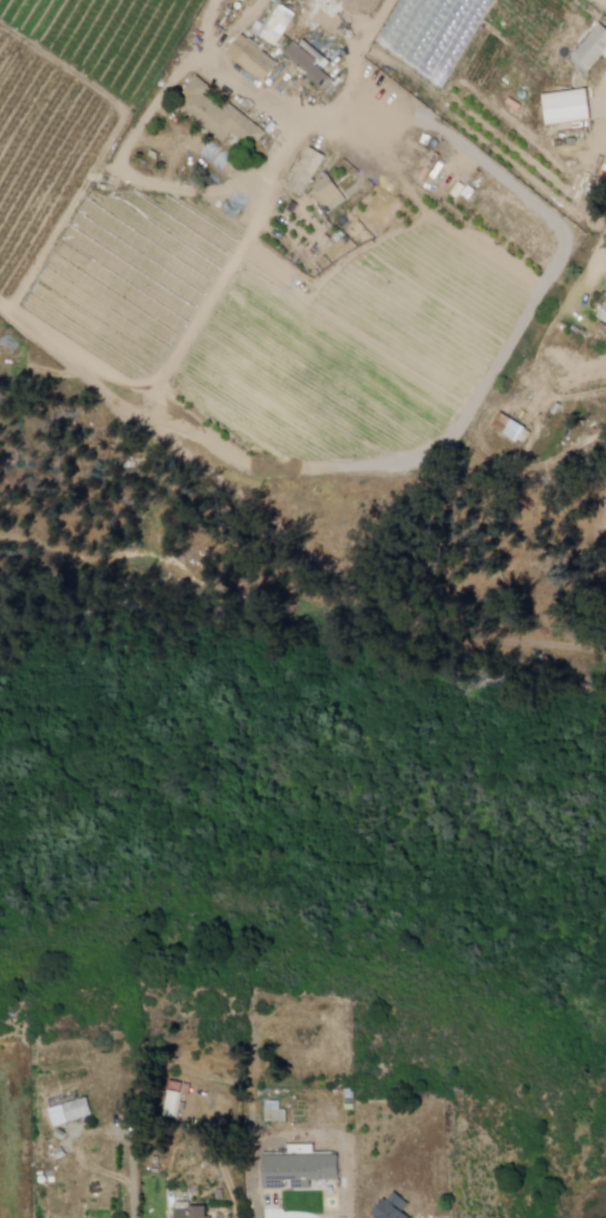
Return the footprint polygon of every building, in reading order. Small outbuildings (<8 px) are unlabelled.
[(280,5),(296,14),(277,47),(260,37),(280,5)] [(581,65),(577,69),(586,76),(602,57),(605,59),(605,29),(601,25),(581,49),(577,46),(572,51),(576,54),(574,59),(581,65)] [(226,54),(263,84),(278,65),(240,35),(226,54)] [(293,41),(319,63),(315,67),(334,83),(327,91),(283,54),(293,41)] [(198,77),(209,87),(203,95),(224,110),(227,105),(267,134),(256,149),(233,132),(226,142),(189,116),(185,119),(173,111),(198,77)] [(543,97),(589,91),(594,119),(547,125),(543,97)] [(310,148),(326,158),(303,195),(287,185),(310,148)] [(328,177),(347,201),(332,213),(314,189),(328,177)] [(596,318),(605,303),(605,323),(596,318)] [(501,415),(533,433),(527,444),(521,441),(518,444),(493,431),(501,415)] [(171,1083),(183,1086),(176,1121),(164,1118),(171,1083)] [(67,1098),(70,1102),(61,1106),(67,1123),(91,1114),(87,1098),(78,1100),(77,1095),(67,1098)] [(260,1104),(260,1124),(286,1123),(286,1111),(280,1111),(279,1102),(260,1104)] [(262,1164),(262,1187),(284,1187),(284,1179),(292,1179),(291,1188),(311,1189),(313,1179),(339,1181),(339,1153),(315,1152),(315,1145),(284,1143),(284,1155),(274,1155),(274,1164),(262,1164)] [(403,1213),(409,1217),(372,1217),(369,1216),(384,1196),(388,1200),(394,1193),(410,1205),(403,1213)] [(176,1200),(176,1210),(175,1217),(206,1217),(206,1206),(189,1206),(189,1202),(183,1202),(183,1200),(176,1200)]
